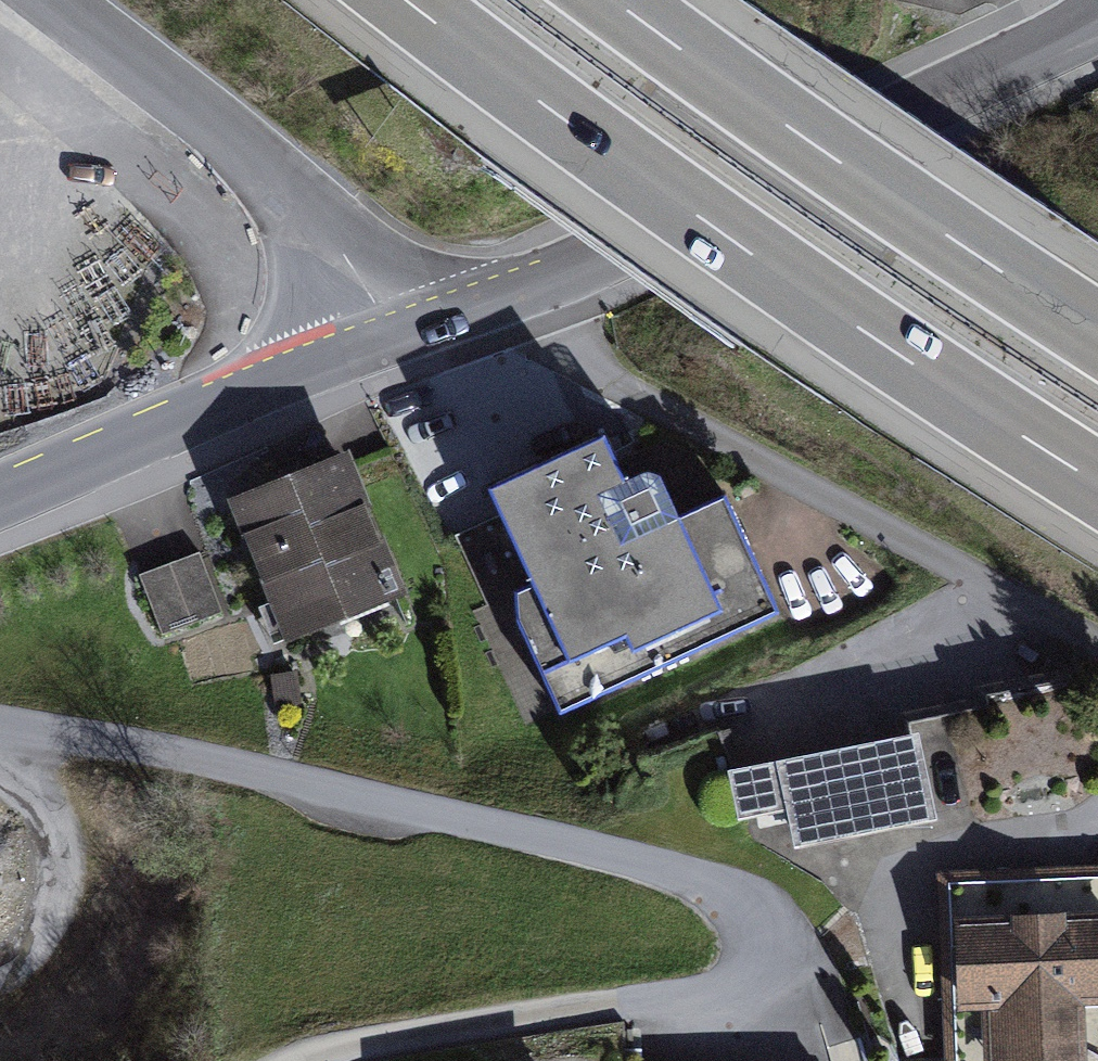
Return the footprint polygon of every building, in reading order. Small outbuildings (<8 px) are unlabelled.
[(545,730),(774,620),(721,511),(638,551),(592,456),(447,525),(545,730)] [(332,470),(214,517),(270,657),(388,611),(332,470)] [(199,570),(140,588),(161,651),(219,633),(199,570)] [(786,850),(1084,786),(1064,695),(767,759),(786,850)] [(938,918),(943,1060),(1097,1060),(1097,911),(938,918)]
